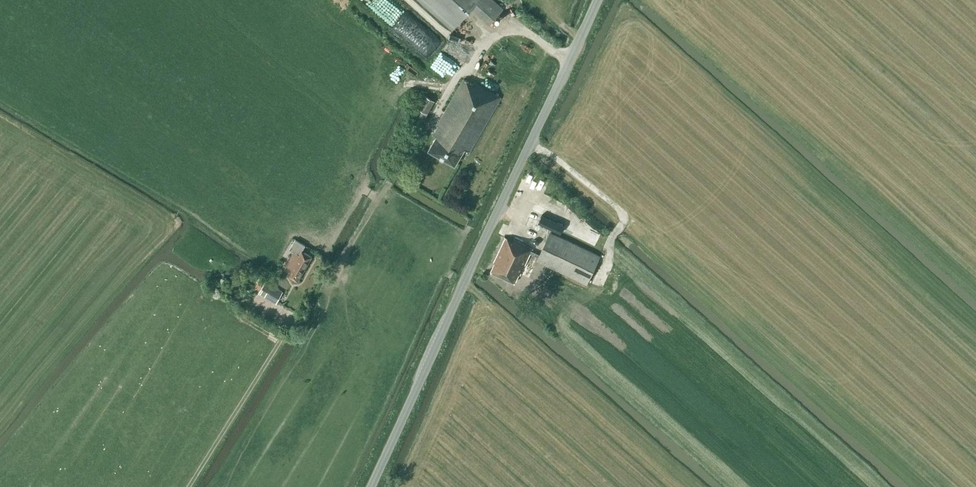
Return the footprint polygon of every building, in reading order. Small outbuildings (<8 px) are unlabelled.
[(489,26),(503,9),(493,0),(417,0),(452,31),(471,10),(489,26)] [(430,56),(443,37),(428,27),(415,46),(430,56)] [(502,59),(516,65),(518,60),(505,54),(502,59)] [(462,152),(468,155),(501,98),(473,82),(472,84),(463,79),(437,125),(438,126),(433,135),(436,137),(428,150),(455,165),(462,152)] [(424,95),(421,102),(431,107),(435,101),(424,95)] [(557,214),(535,204),(524,226),(538,232),(540,227),(549,231),(557,214)] [(536,261),(586,285),(600,256),(550,233),(536,261)] [(496,264),(492,272),(516,283),(520,275),(521,275),(522,274),(521,273),(524,266),(525,266),(533,249),(525,245),(516,241),(515,243),(507,239),(495,263),(496,264)] [(287,276),(297,281),(312,257),(302,251),(305,246),(294,240),(289,250),(293,252),(284,269),(289,272),(287,276)] [(265,282),(259,293),(276,302),(282,291),(265,282)]
